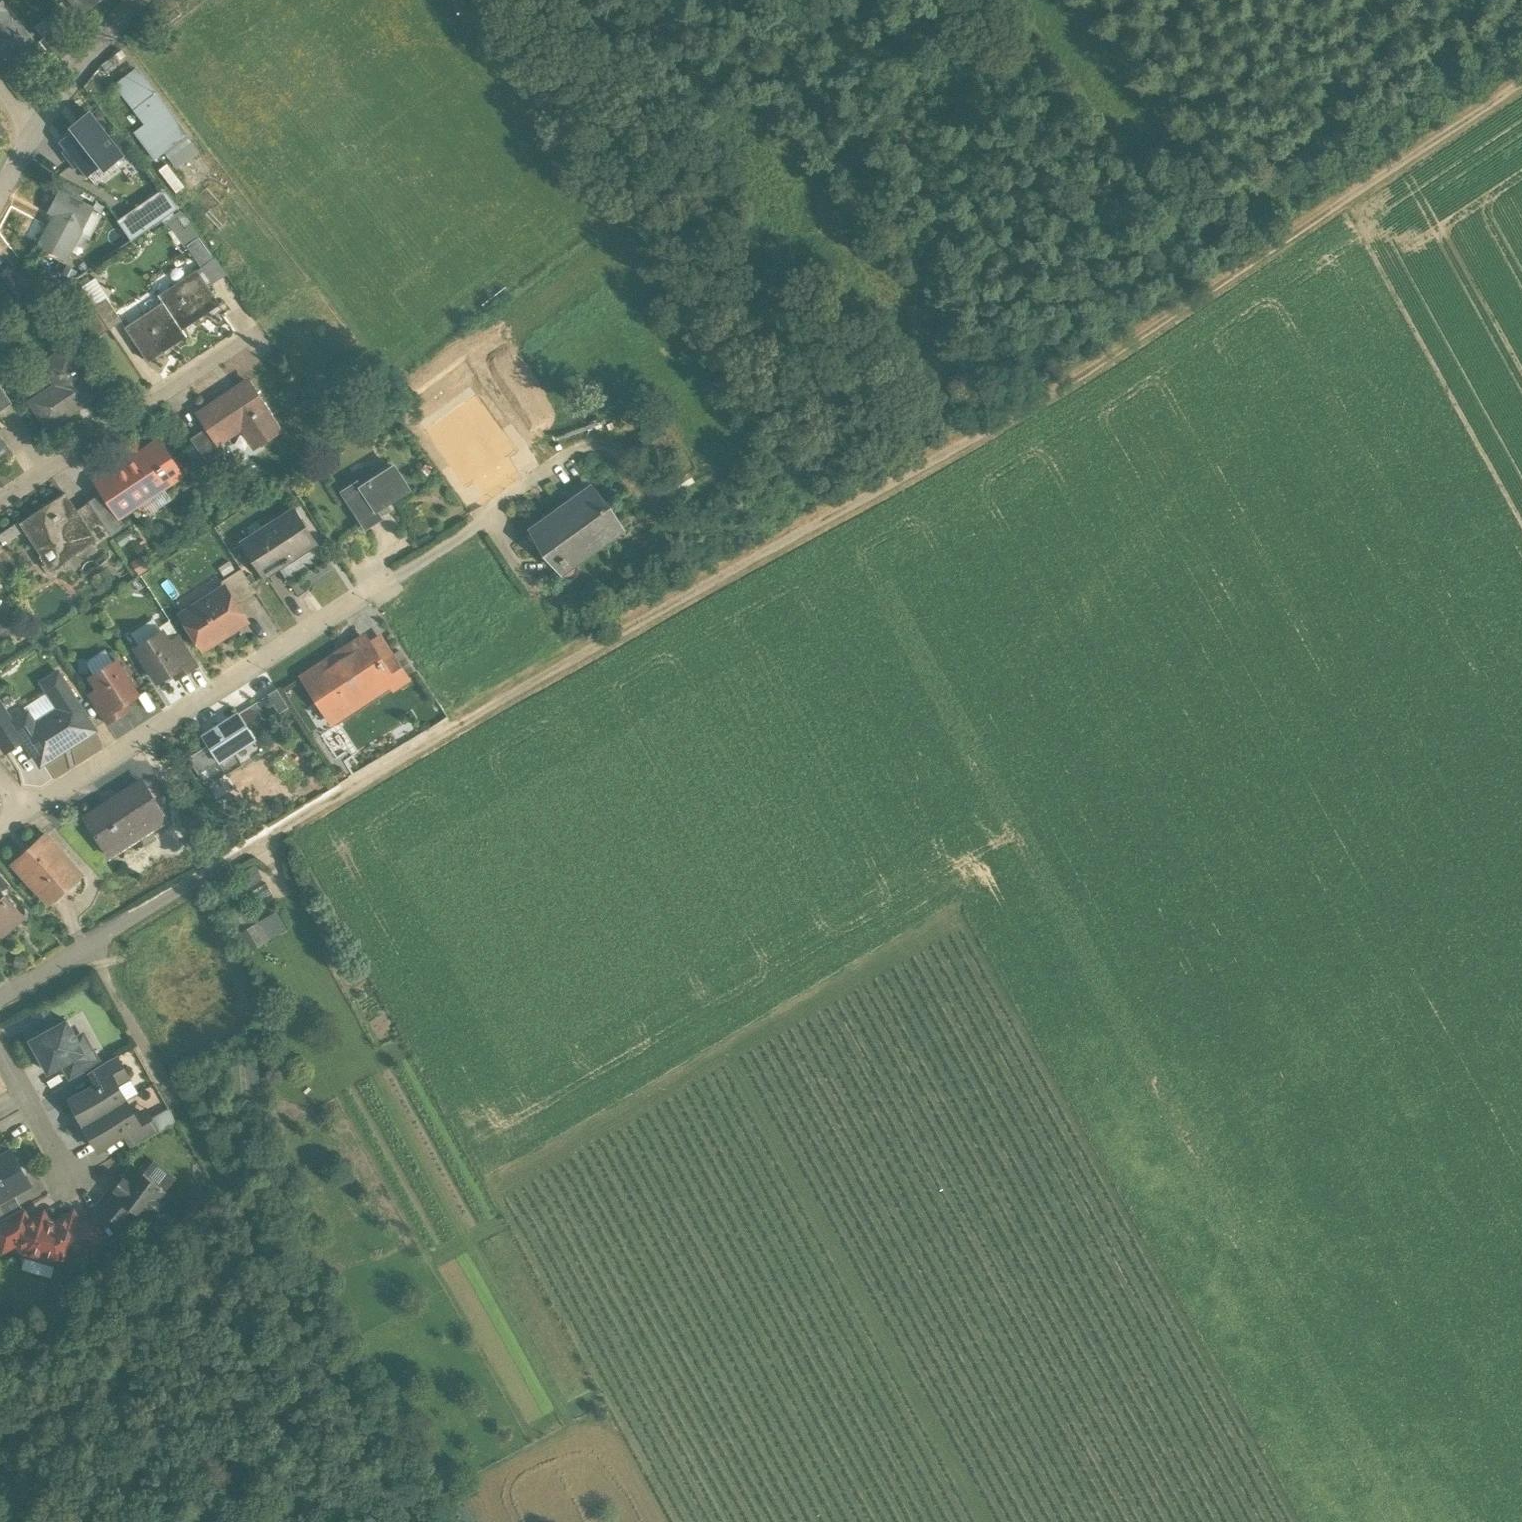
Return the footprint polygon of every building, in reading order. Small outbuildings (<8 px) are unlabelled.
[(2,0),(0,0),(0,42),(16,62),(37,45),(8,8),(9,8),(2,0)] [(82,11),(97,0),(73,0),(82,11)] [(82,44),(57,17),(43,30),(68,57),(82,44)] [(155,93),(136,67),(115,83),(134,108),(155,93)] [(187,134),(155,93),(134,108),(145,123),(135,131),(155,158),(187,134)] [(90,112),(79,121),(83,126),(63,141),(69,149),(66,151),(76,164),(79,162),(87,172),(101,162),(105,167),(122,153),(90,112)] [(164,188),(142,203),(156,222),(178,207),(164,188)] [(74,198),(60,191),(50,210),(57,213),(40,244),(66,258),(92,207),(79,200),(74,197),(74,198)] [(156,222),(142,203),(118,219),(132,239),(156,222)] [(199,236),(187,244),(202,266),(214,257),(199,236)] [(197,269),(159,294),(164,301),(182,327),(220,302),(197,269)] [(122,320),(108,298),(95,306),(110,328),(122,320)] [(164,301),(126,326),(148,360),(187,335),(182,327),(164,301)] [(95,306),(74,321),(88,342),(110,328),(95,306)] [(60,381),(31,400),(48,427),(99,393),(68,346),(46,360),(60,381)] [(280,429),(248,380),(199,412),(209,426),(219,441),(220,441),(247,423),(260,442),(280,429)] [(0,383),(0,410),(12,402),(0,383)] [(219,441),(209,426),(191,437),(207,462),(226,449),(220,441),(219,441)] [(159,439),(97,481),(120,516),(183,474),(159,439)] [(394,465),(362,486),(359,481),(344,491),(367,527),(382,517),(380,514),(389,508),(385,503),(409,488),(394,465)] [(593,487),(531,532),(546,552),(551,548),(564,565),(595,543),(593,540),(618,522),(593,487)] [(84,520),(78,510),(75,511),(63,494),(21,522),(40,551),(53,542),(65,561),(97,540),(97,539),(84,520)] [(110,534),(89,502),(78,510),(84,520),(97,539),(97,540),(98,542),(110,534)] [(294,509),(244,542),(265,575),(284,563),(284,564),(290,561),(289,559),(315,543),(294,509)] [(241,568),(220,582),(224,588),(225,587),(237,604),(256,592),(241,568)] [(224,588),(182,615),(203,648),(229,632),(227,628),(243,618),(245,621),(247,620),(237,604),(225,587),(224,588)] [(162,632),(137,648),(158,680),(182,665),(183,664),(172,648),(169,643),(162,632)] [(198,663),(180,636),(169,643),(172,648),(183,664),(182,665),(186,671),(198,663)] [(363,638),(344,650),(347,655),(307,680),(337,725),(393,689),(389,681),(391,680),(380,663),(363,638)] [(408,679),(392,655),(380,663),(391,680),(389,681),(393,689),(408,679)] [(138,694),(116,660),(91,677),(98,688),(112,710),(114,709),(138,694)] [(59,708),(35,724),(30,716),(15,725),(37,759),(43,761),(50,756),(51,750),(65,741),(74,743),(95,729),(58,671),(42,682),(59,708)] [(114,709),(112,710),(98,688),(87,694),(106,723),(118,715),(114,709)] [(277,689),(267,695),(279,714),(289,707),(277,689)] [(0,701),(0,728),(12,720),(0,701)] [(239,713),(202,737),(208,745),(218,762),(234,752),(255,738),(239,713)] [(208,745),(187,758),(198,775),(218,762),(208,745)] [(234,752),(218,762),(227,775),(242,765),(234,752)] [(143,783),(106,807),(103,804),(84,816),(110,858),(139,839),(135,834),(164,815),(143,783)] [(44,834),(13,861),(49,901),(79,875),(44,834)] [(1,891),(10,883),(0,871),(0,889),(1,891)] [(0,889),(0,924),(1,925),(18,910),(1,891),(0,889)] [(257,927),(239,937),(248,951),(265,940),(257,927)] [(66,1019),(30,1039),(48,1072),(62,1064),(84,1052),(83,1050),(66,1019)] [(84,1052),(62,1064),(69,1078),(99,1062),(90,1046),(83,1050),(84,1052)] [(116,1057),(89,1072),(96,1085),(112,1076),(113,1079),(125,1073),(116,1057)] [(96,1085),(70,1099),(84,1124),(125,1101),(113,1079),(112,1076),(96,1085)] [(125,1101),(84,1124),(98,1150),(124,1135),(139,1127),(138,1124),(125,1101)] [(169,1111),(151,1121),(158,1133),(175,1123),(169,1111)] [(149,1117),(138,1124),(139,1127),(124,1135),(131,1148),(158,1133),(151,1121),(149,1117)] [(0,1157),(0,1200),(13,1192),(30,1183),(12,1151),(0,1157)] [(168,1197),(132,1168),(114,1190),(113,1191),(139,1212),(149,1220),(168,1197)] [(139,1212),(113,1191),(114,1190),(112,1188),(99,1205),(127,1227),(139,1212)] [(0,1200),(0,1220),(22,1208),(13,1192),(0,1200)] [(29,1220),(23,1208),(22,1208),(0,1220),(0,1236),(29,1220)] [(73,1212),(55,1222),(47,1219),(43,1212),(29,1220),(0,1236),(0,1241),(4,1248),(18,1240),(24,1252),(57,1262),(88,1244),(78,1225),(80,1224),(73,1212)] [(103,1238),(92,1217),(80,1224),(78,1225),(88,1244),(89,1246),(103,1238)]
